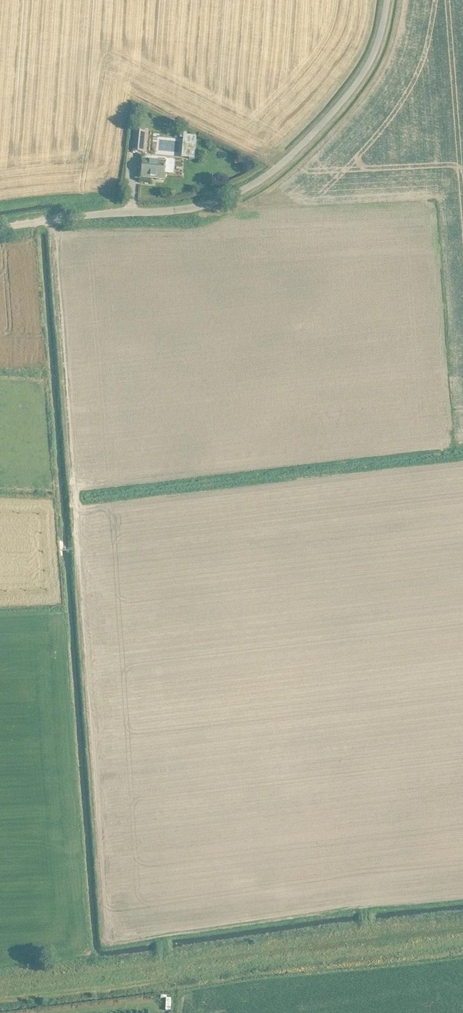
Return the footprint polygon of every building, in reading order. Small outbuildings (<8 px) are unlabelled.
[(144,153),(146,134),(135,132),(133,152),(144,153)] [(181,133),(180,138),(183,138),(183,143),(195,144),(196,137),(186,136),(187,134),(181,133)] [(164,180),(165,174),(174,175),(175,161),(166,161),(166,163),(144,161),(142,178),(164,180)]
